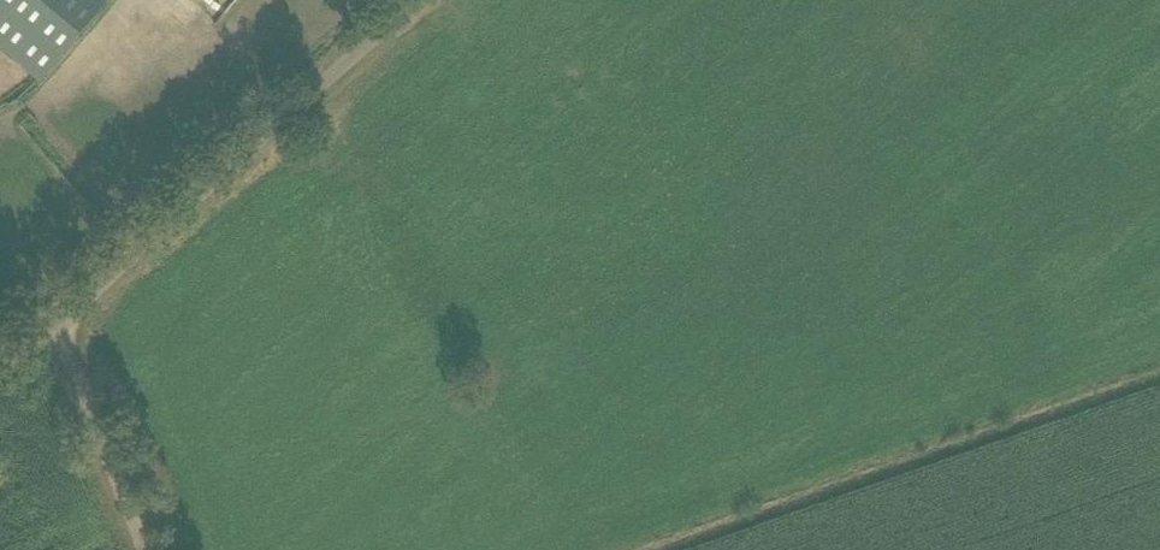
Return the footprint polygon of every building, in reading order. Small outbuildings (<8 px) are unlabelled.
[(106,5),(100,0),(1,0),(0,1),(0,47),(41,81),(106,5)] [(213,24),(234,2),(232,0),(187,0),(213,24)]
